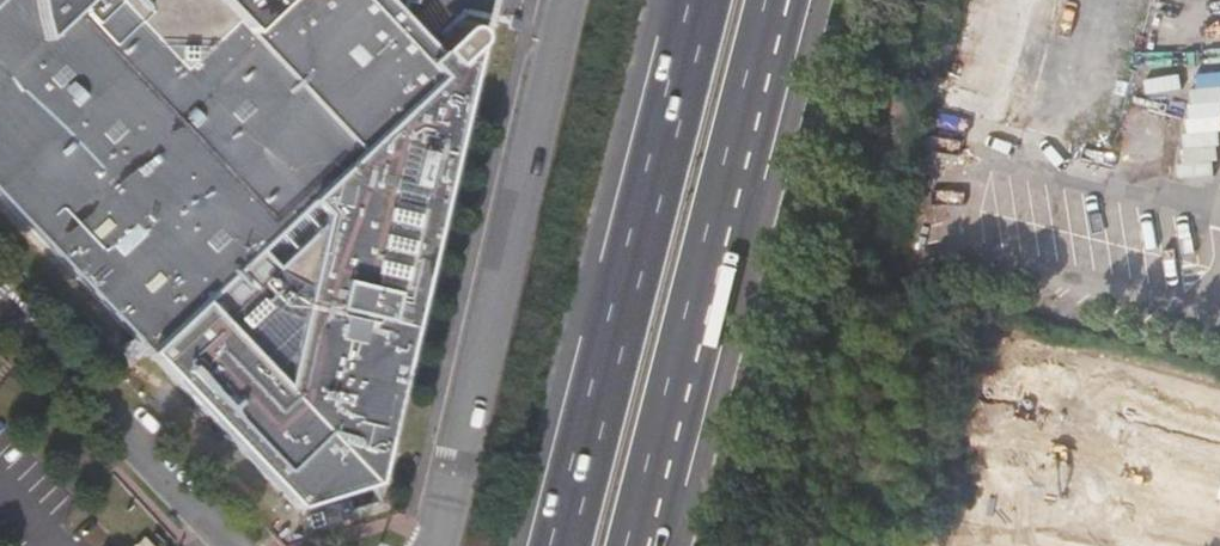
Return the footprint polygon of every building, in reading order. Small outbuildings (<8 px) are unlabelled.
[(130,337),(113,354),(131,373),(148,356),(297,513),(377,488),(482,44),(482,42),(481,37),(478,33),(473,31),(468,31),(462,34),(440,55),(388,0),(0,0),(0,199),(130,337)] [(1174,458),(1152,545),(1219,545),(1219,469),(1174,458)]
